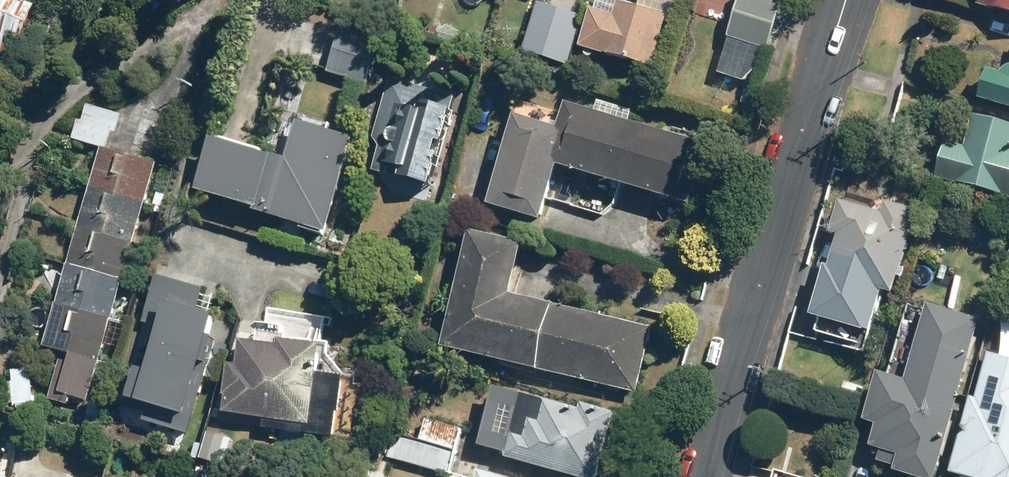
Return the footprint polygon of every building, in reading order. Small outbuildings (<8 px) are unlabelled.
[(1,60),(8,39),(22,44),(35,7),(21,3),(22,0),(0,0),(0,60),(1,60)] [(578,49),(652,70),(672,0),(640,0),(639,6),(619,0),(599,0),(595,13),(589,11),(578,49)] [(778,4),(764,0),(742,0),(731,38),(766,48),(778,4)] [(978,2),(1008,11),(1008,0),(979,0),(978,2)] [(581,17),(536,5),(522,52),(566,65),(581,17)] [(378,41),(340,30),(328,73),(366,84),(378,41)] [(1008,67),(1007,66),(1005,68),(1003,69),(1002,70),(1001,72),(1000,74),(986,70),(977,98),(1008,108),(1008,66),(1008,67)] [(424,187),(450,98),(389,80),(372,138),(379,150),(373,172),(424,187)] [(628,124),(631,113),(597,103),(594,114),(564,105),(561,115),(520,103),(514,121),(489,207),(538,221),(554,168),(686,206),(704,146),(628,124)] [(936,176),(1008,195),(1008,120),(972,111),(964,143),(945,139),(936,176)] [(324,233),(350,142),(295,126),(285,164),(209,143),(195,194),(254,211),(253,213),(324,233)] [(85,400),(154,165),(102,149),(43,348),(69,355),(65,367),(60,365),(49,400),(66,406),(69,396),(85,400)] [(879,287),(891,290),(914,206),(883,197),(880,208),(838,197),(829,229),(837,231),(819,298),(881,315),(886,299),(876,296),(879,287)] [(519,248),(468,236),(442,350),(634,396),(650,331),(508,297),(519,248)] [(141,426),(186,439),(189,426),(185,424),(213,321),(198,317),(204,295),(153,281),(117,411),(143,418),(141,426)] [(930,476),(937,476),(982,317),(931,303),(910,377),(882,369),(869,415),(881,419),(875,442),(902,449),(897,468),(930,476)] [(316,349),(286,345),(287,338),(255,333),(253,347),(239,345),(237,370),(227,369),(224,399),(222,417),(263,421),(262,432),(335,439),(341,380),(313,377),(316,349)] [(992,352),(980,397),(973,394),(952,470),(966,474),(965,476),(1008,476),(1008,357),(992,352)] [(29,370),(10,372),(13,406),(30,404),(29,370)] [(505,461),(565,476),(597,476),(613,416),(581,408),(580,414),(543,404),(538,423),(528,420),(522,439),(511,436),(505,461)] [(232,424),(198,414),(187,452),(221,463),(232,424)] [(427,418),(420,441),(455,451),(462,428),(427,418)] [(455,451),(420,441),(394,433),(387,455),(448,473),(455,451)]
